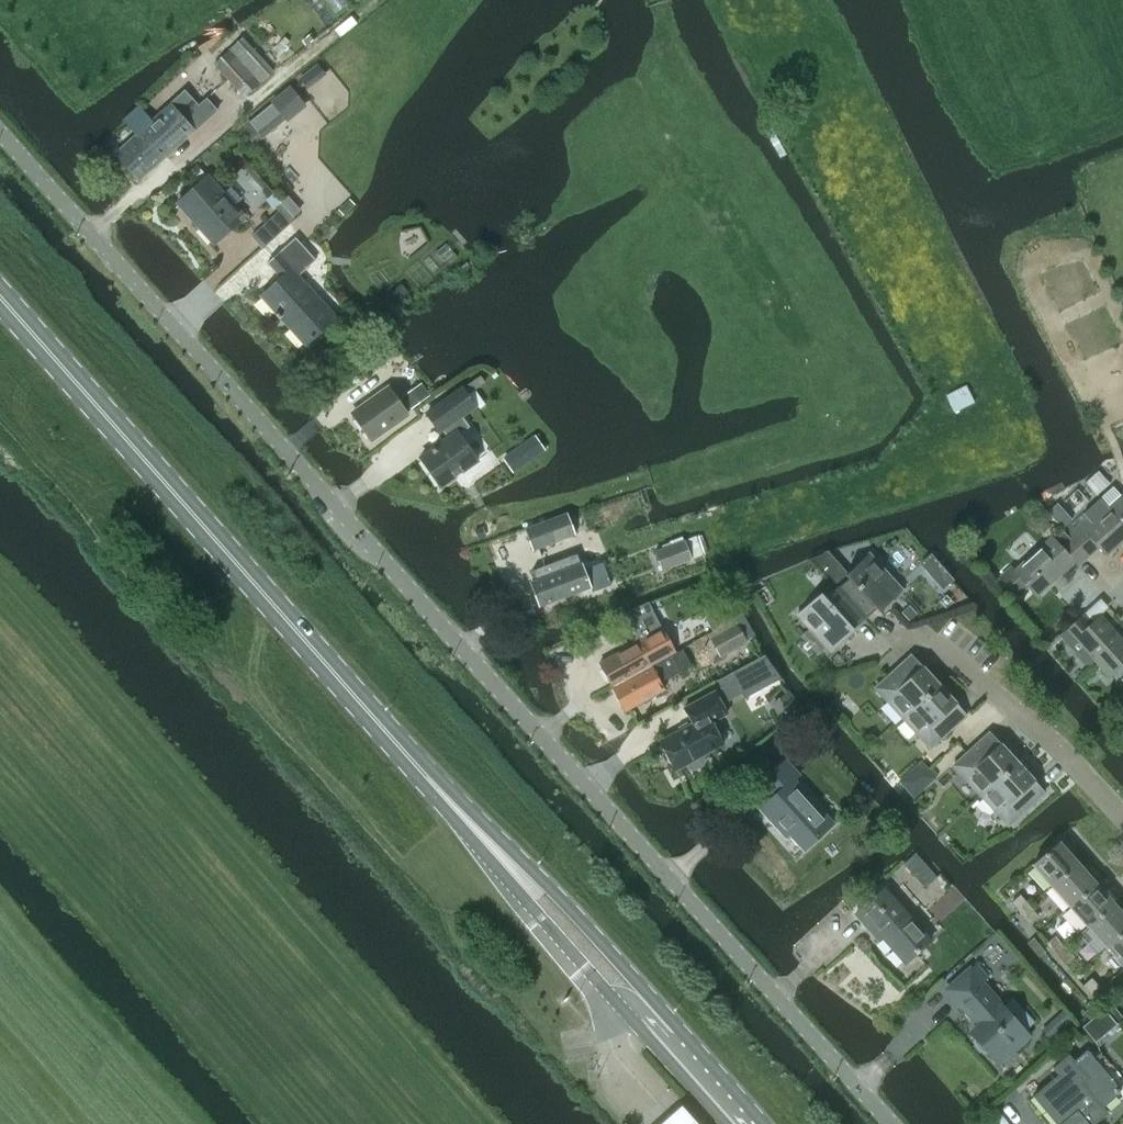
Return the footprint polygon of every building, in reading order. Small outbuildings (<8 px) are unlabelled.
[(214,65),(233,86),(244,98),(259,84),(273,72),(242,38),(229,51),(214,65)] [(212,66),(207,71),(219,84),(224,79),(212,66)] [(271,104),(249,122),(262,138),(285,120),(287,123),(306,107),(289,86),(270,102),(271,104)] [(214,125),(233,108),(232,107),(242,98),(232,87),(203,113),(214,125)] [(153,120),(144,111),(140,105),(123,119),(137,135),(114,154),(136,180),(193,131),(170,105),(153,120)] [(208,176),(177,204),(214,245),(245,216),(235,205),(242,199),(231,186),(224,193),(208,176)] [(279,212),(252,237),(263,249),(288,226),(290,224),(289,223),(294,219),(272,194),(266,200),(274,210),(276,208),(279,212)] [(336,318),(298,276),(316,260),(296,237),(267,263),(281,278),(261,296),(306,345),(336,318)] [(475,406),(467,395),(485,383),(480,375),(462,388),(426,414),(439,432),(442,429),(448,438),(420,458),(440,487),(477,461),(458,433),(464,429),(465,424),(460,417),(475,406)] [(420,385),(403,398),(410,408),(427,396),(420,385)] [(953,412),(975,402),(967,385),(945,394),(953,412)] [(388,387),(352,413),(371,440),(407,415),(388,387)] [(536,457),(525,442),(502,457),(513,473),(536,457)] [(1064,531),(1087,556),(1099,546),(1107,555),(1122,541),(1122,497),(1121,495),(1113,486),(1100,498),(1064,531)] [(566,514),(525,529),(533,550),(574,535),(566,514)] [(1011,566),(999,576),(1017,597),(1028,587),(1036,596),(1074,562),(1077,566),(1087,556),(1064,531),(1054,539),(1051,536),(1014,569),(1011,566)] [(684,539),(654,550),(661,570),(691,559),(684,539)] [(847,575),(835,586),(864,618),(875,607),(878,610),(902,588),(868,552),(845,573),(847,575)] [(536,580),(531,582),(540,606),(590,588),(590,586),(609,579),(602,562),(583,569),(581,564),(576,566),(573,556),(532,570),(536,580)] [(829,649),(864,618),(835,586),(824,596),(820,591),(796,612),(829,649)] [(728,592),(706,604),(710,612),(719,628),(734,620),(741,616),(742,616),(728,592)] [(600,663),(613,687),(651,666),(674,653),(659,626),(651,610),(628,621),(639,642),(600,663)] [(1074,653),(1083,663),(1089,663),(1093,659),(1108,675),(1122,662),(1122,641),(1099,615),(1090,623),(1082,613),(1057,634),(1074,653)] [(720,629),(707,636),(719,657),(721,656),(747,643),(737,625),(734,620),(719,628),(720,629)] [(651,666),(613,687),(626,710),(664,688),(661,683),(693,667),(682,648),(674,653),(651,666)] [(874,686),(901,716),(938,683),(911,653),(874,686)] [(754,664),(750,670),(751,677),(756,682),(763,682),(769,678),(771,671),(768,665),(761,662),(754,664)] [(938,683),(901,716),(929,747),(966,713),(938,683)] [(675,770),(686,764),(688,768),(693,769),(703,764),(704,760),(702,755),(723,744),(708,716),(723,708),(714,691),(687,706),(696,721),(659,741),(675,770)] [(952,764),(979,794),(1016,761),(989,730),(952,764)] [(774,796),(760,808),(776,826),(780,821),(803,847),(832,821),(793,778),(798,774),(785,760),(761,782),(774,796)] [(1016,761),(979,794),(1007,824),(1044,791),(1016,761)] [(1033,864),(1051,885),(1077,861),(1059,841),(1033,864)] [(1077,861),(1051,885),(1069,905),(1096,882),(1077,861)] [(1096,882),(1069,905),(1087,926),(1114,903),(1096,882)] [(907,969),(934,945),(882,887),(852,913),(866,929),(870,926),(907,969)] [(1011,902),(1020,912),(1029,904),(1020,894),(1011,902)] [(1087,926),(1105,946),(1122,930),(1122,913),(1114,903),(1087,926)] [(1038,916),(1029,904),(1020,912),(1029,923),(1038,916)] [(1105,946),(1122,966),(1122,930),(1105,946)] [(1046,944),(1056,954),(1065,946),(1056,935),(1046,944)] [(1065,946),(1056,954),(1065,965),(1074,956),(1065,946)] [(973,963),(945,989),(978,1025),(969,1033),(974,1037),(974,1043),(981,1052),(987,1052),(997,1063),(1027,1035),(1022,1030),(1032,1021),(1010,998),(1001,1006),(979,982),(985,976),(973,963)] [(1092,996),(1101,988),(1092,977),(1083,985),(1092,996)] [(1104,1008),(1082,1027),(1095,1043),(1117,1024),(1104,1008)] [(1055,1016),(1041,1029),(1052,1041),(1067,1028),(1055,1016)] [(1033,1095),(1058,1123),(1092,1123),(1107,1110),(1104,1106),(1119,1094),(1120,1089),(1087,1049),(1073,1060),(1067,1053),(1052,1066),(1058,1073),(1033,1095)] [(681,1103),(657,1123),(700,1123),(681,1103)]
